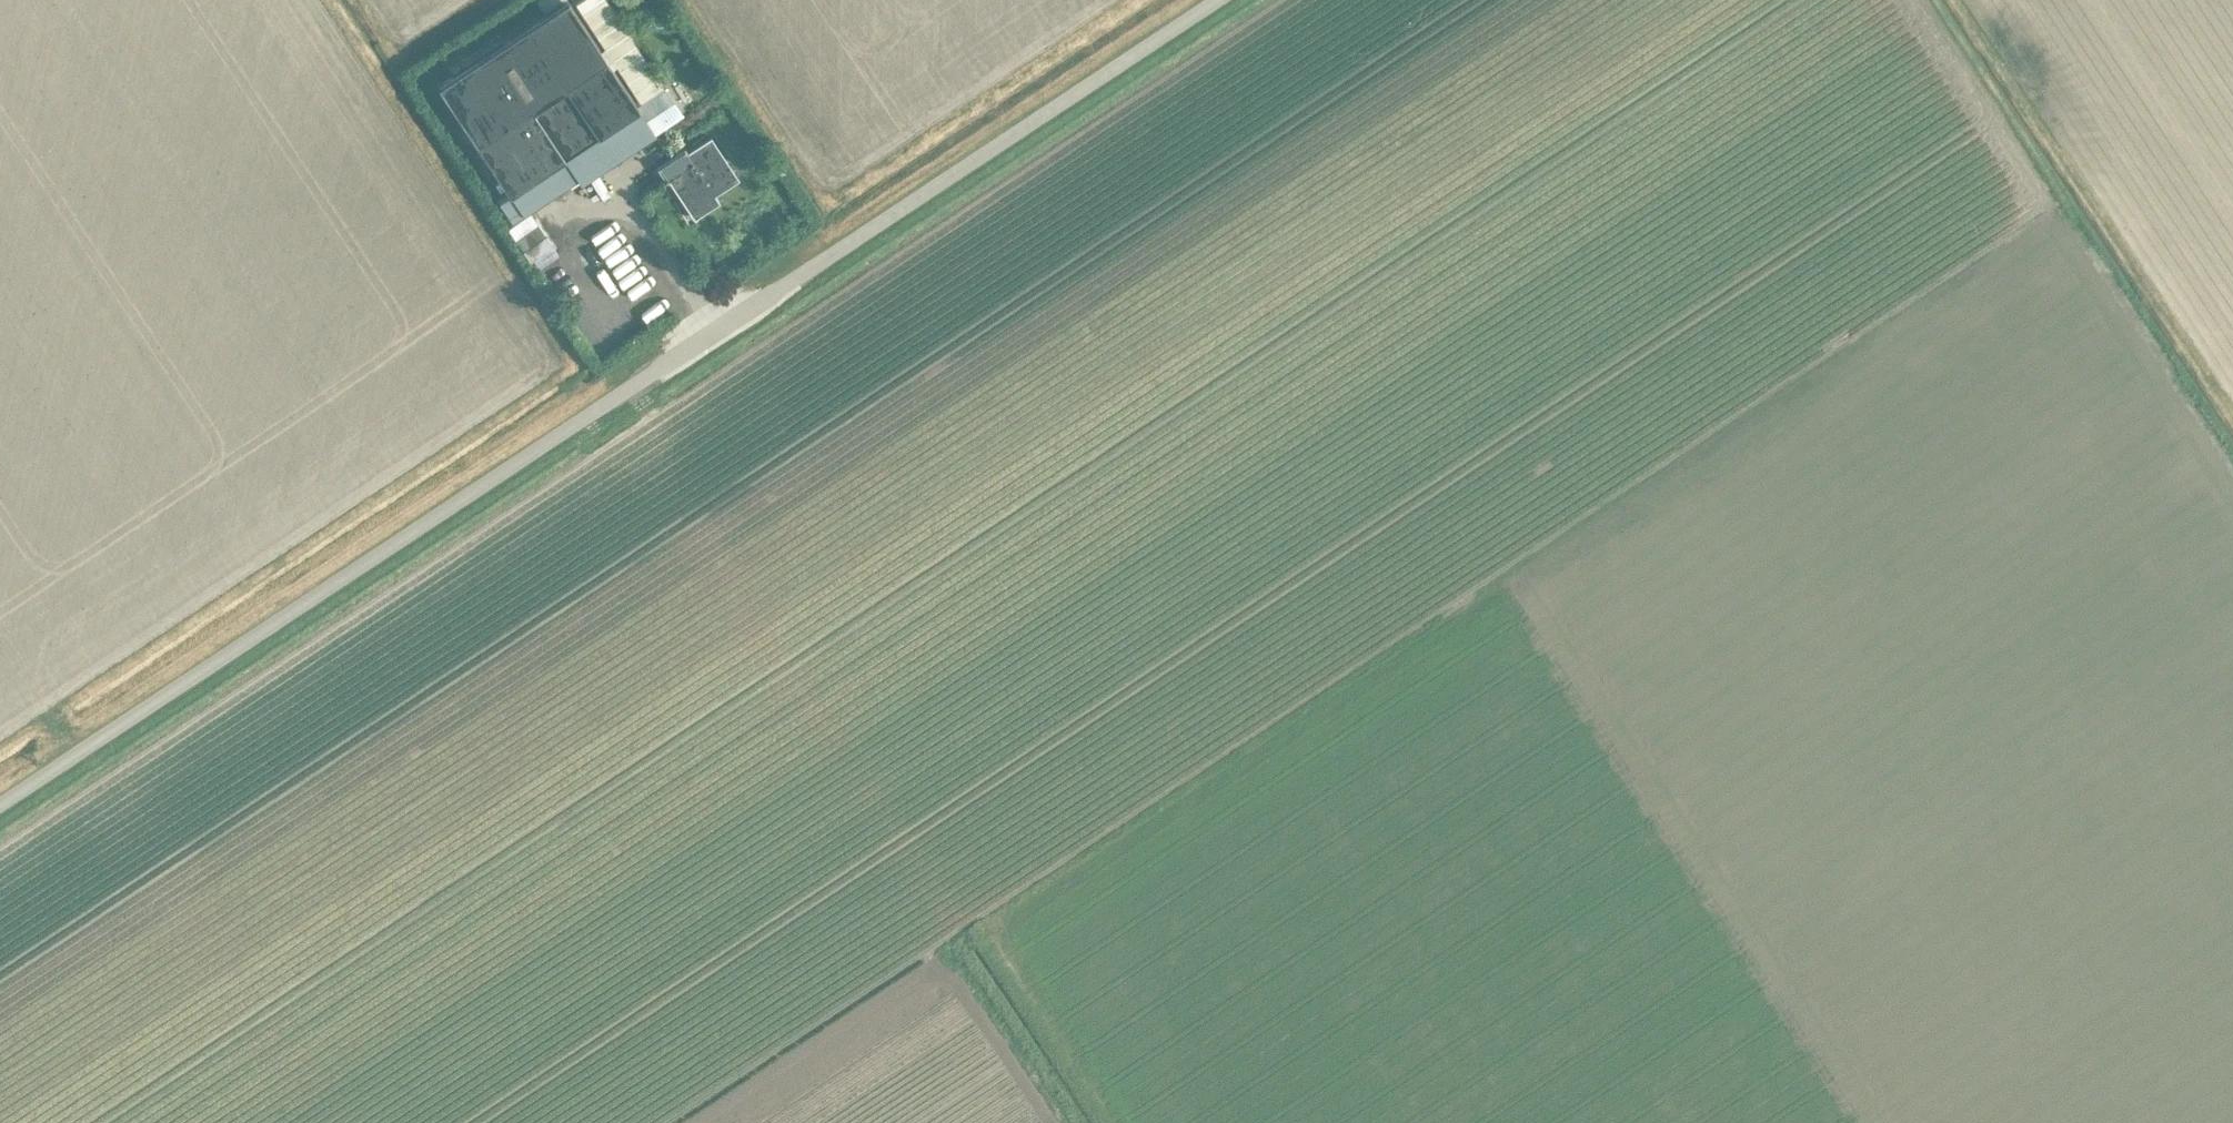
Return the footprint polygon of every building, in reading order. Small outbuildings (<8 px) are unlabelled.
[(638,107),(567,0),(565,0),(438,84),(509,192),(638,107)] [(536,1),(544,12),(562,0),(537,0),(536,1)] [(616,65),(640,102),(663,87),(606,0),(579,0),(575,3),(603,47),(616,65)] [(665,180),(667,179),(693,217),(718,200),(713,193),(737,178),(709,136),(684,152),(682,149),(656,166),(665,180)] [(654,273),(638,289),(654,305),(670,290),(654,273)]
